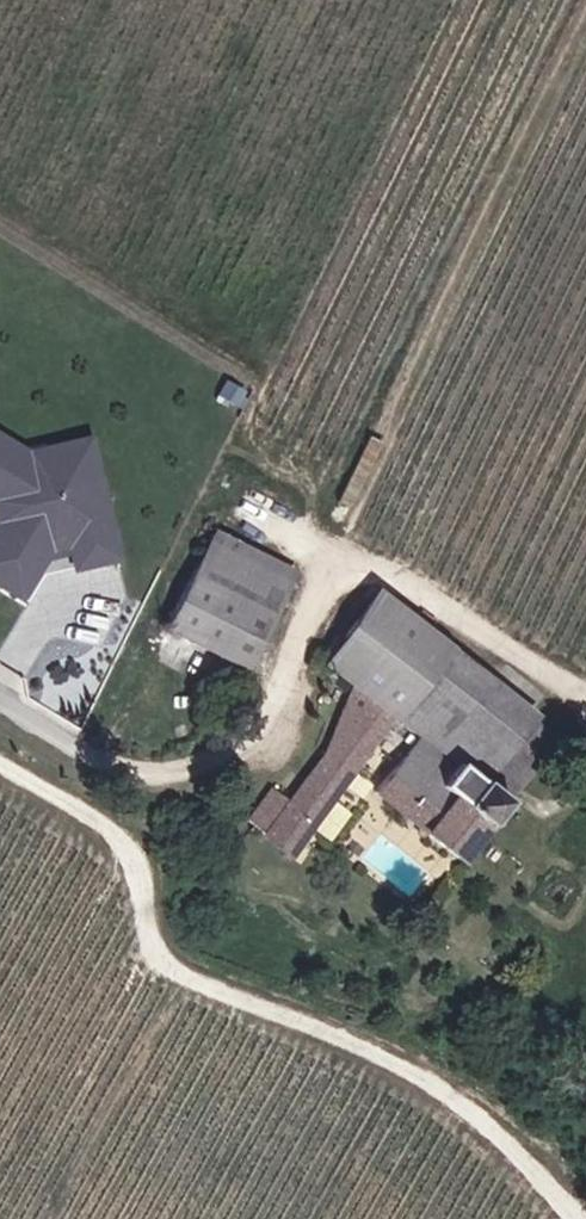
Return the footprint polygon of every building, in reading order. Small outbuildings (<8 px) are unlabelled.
[(97,439),(34,452),(0,432),(0,507),(3,527),(0,532),(0,579),(35,598),(51,570),(80,566),(82,573),(124,561),(97,439)] [(255,664),(306,561),(225,519),(173,624),(255,664)] [(547,711),(381,589),(325,664),(357,688),(333,749),(290,794),(276,784),(253,815),(304,852),(401,720),(422,736),(378,796),(469,863),(561,737),(540,721),(547,711)]
